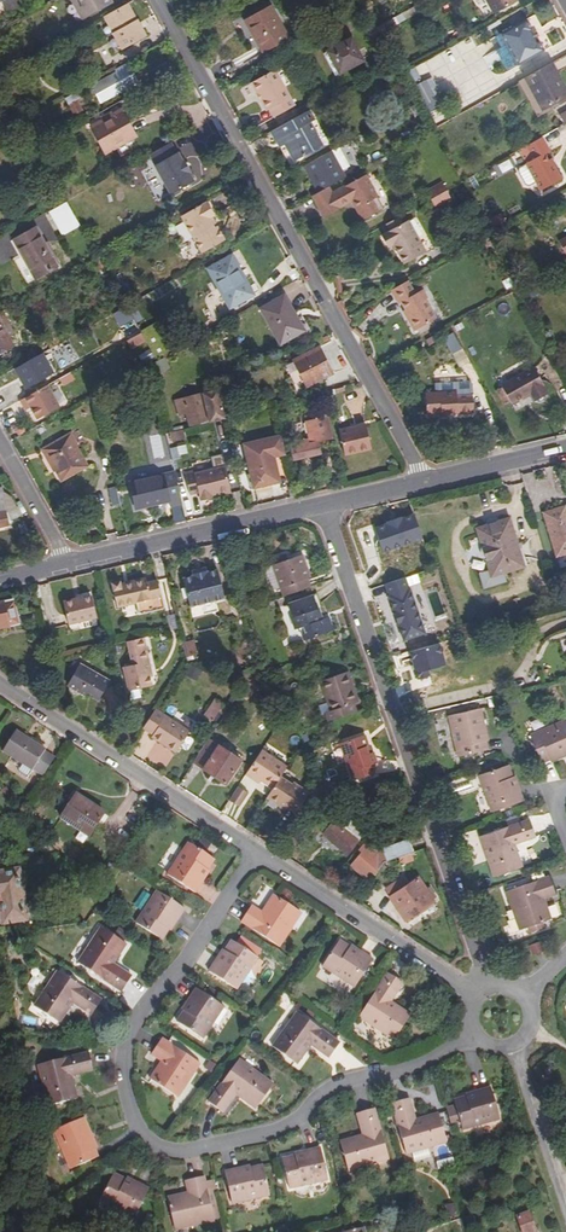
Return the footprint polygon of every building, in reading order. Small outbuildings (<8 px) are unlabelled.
[(3,10),(15,3),(14,0),(0,0),(0,4),(3,10)] [(76,0),(71,0),(77,10),(80,7),(76,0)] [(80,7),(77,10),(82,20),(112,3),(110,0),(76,0),(80,7)] [(493,16),(517,3),(515,0),(484,0),(493,16)] [(15,3),(3,10),(7,16),(19,9),(15,3)] [(145,36),(126,3),(104,16),(124,48),(145,36)] [(289,38),(269,3),(243,18),(263,53),(289,38)] [(532,32),(526,21),(500,36),(510,55),(504,58),(511,71),(517,68),(544,53),(538,42),(536,43),(531,33),(532,32)] [(362,62),(351,40),(328,53),(339,75),(362,62)] [(125,63),(115,69),(116,73),(92,87),(101,102),(125,89),(124,88),(135,82),(125,63)] [(524,79),(542,111),(565,97),(565,95),(549,65),(524,79)] [(270,110),(275,117),(296,106),(276,70),(252,83),(267,112),(270,110)] [(408,87),(416,83),(409,71),(402,75),(408,87)] [(4,87),(9,96),(13,102),(21,98),(12,82),(4,87)] [(424,106),(434,101),(424,82),(413,87),(424,106)] [(81,90),(73,94),(76,100),(83,95),(81,90)] [(76,100),(73,94),(66,98),(76,116),(83,112),(76,100)] [(271,132),(272,133),(308,113),(308,112),(271,132)] [(134,136),(120,113),(110,118),(108,115),(102,118),(104,122),(94,128),(107,152),(134,136)] [(308,113),(272,133),(277,141),(282,139),(285,144),(295,162),(320,148),(306,124),(312,121),(308,113)] [(76,123),(77,126),(88,120),(86,117),(76,123)] [(549,152),(541,138),(519,152),(526,165),(519,169),(518,172),(526,186),(528,186),(536,182),(541,191),(560,180),(552,165),(550,166),(548,162),(544,155),(549,152)] [(282,139),(277,141),(280,147),(285,144),(282,139)] [(155,166),(171,196),(194,183),(190,174),(191,174),(184,161),(183,161),(178,153),(177,154),(171,143),(150,154),(156,165),(155,166)] [(58,151),(50,148),(47,155),(56,157),(58,151)] [(305,167),(320,193),(327,189),(344,180),(340,173),(348,168),(339,148),(305,167)] [(356,204),(353,206),(362,220),(381,210),(363,177),(336,192),(342,202),(352,197),(356,204)] [(426,192),(431,200),(446,192),(442,184),(426,192)] [(320,193),(313,197),(320,210),(335,202),(331,195),(327,189),(320,193)] [(335,202),(320,210),(324,216),(351,202),(353,206),(356,204),(352,197),(342,202),(336,192),(331,195),(335,202)] [(446,192),(431,200),(435,209),(452,200),(446,192)] [(225,241),(217,227),(215,228),(210,219),(212,217),(215,216),(207,202),(181,217),(201,254),(225,241)] [(76,220),(67,203),(51,212),(61,228),(76,220)] [(401,217),(387,225),(391,232),(405,224),(401,217)] [(405,224),(391,232),(386,235),(392,247),(396,245),(406,265),(427,253),(409,222),(405,224)] [(64,262),(43,223),(22,235),(44,274),(64,262)] [(253,296),(231,256),(207,269),(229,309),(253,296)] [(409,284),(393,293),(400,307),(403,306),(407,313),(411,321),(409,322),(415,333),(436,321),(426,302),(424,303),(419,295),(416,297),(409,284)] [(424,293),(419,295),(424,303),(426,302),(428,301),(424,293)] [(304,332),(284,297),(260,311),(280,345),(304,332)] [(0,323),(0,352),(12,345),(0,323)] [(145,339),(157,359),(170,352),(159,331),(145,339)] [(332,375),(319,349),(294,362),(307,388),(332,375)] [(34,357),(14,368),(25,388),(46,376),(34,357)] [(543,386),(533,368),(500,387),(501,388),(496,391),(503,404),(508,401),(510,404),(530,393),(533,398),(544,392),(541,387),(543,386)] [(69,372),(59,378),(63,385),(73,380),(69,372)] [(456,381),(457,394),(457,397),(472,396),(471,380),(456,381)] [(46,386),(25,397),(37,418),(57,407),(46,386)] [(188,415),(190,428),(215,423),(225,421),(225,418),(218,391),(177,401),(180,417),(188,415)] [(457,397),(457,394),(425,396),(427,420),(438,419),(438,415),(447,415),(474,412),(472,396),(457,397)] [(318,442),(334,438),(329,417),(306,422),(311,444),(309,444),(308,440),(300,442),(300,447),(292,449),(294,461),(321,454),(318,442)] [(371,449),(366,425),(339,431),(345,455),(371,449)] [(90,466),(72,434),(45,450),(62,481),(90,466)] [(281,436),(245,445),(254,489),(280,482),(274,457),(285,454),(281,436)] [(218,497),(232,495),(225,467),(223,456),(212,459),(214,470),(194,474),(194,472),(185,474),(190,496),(199,494),(200,500),(212,497),(212,495),(218,493),(218,497)] [(131,483),(163,476),(161,469),(130,476),(131,483)] [(171,507),(183,505),(176,473),(163,476),(131,483),(137,509),(170,502),(171,507)] [(9,526),(6,513),(0,515),(0,528),(9,526)] [(545,525),(556,566),(565,563),(565,519),(545,525)] [(522,574),(508,526),(478,534),(487,577),(477,580),(481,594),(502,589),(500,580),(522,574)] [(286,596),(313,587),(310,579),(312,578),(305,555),(291,559),(288,554),(276,558),(278,564),(269,566),(276,590),(283,588),(286,596)] [(224,598),(217,569),(208,571),(208,570),(200,571),(207,602),(224,598)] [(207,602),(200,571),(193,573),(192,575),(184,577),(191,606),(207,602)] [(164,608),(157,580),(146,582),(145,579),(120,585),(119,581),(111,582),(116,605),(135,601),(138,613),(164,608)] [(404,647),(426,640),(411,595),(410,595),(406,584),(386,591),(389,602),(388,602),(404,647)] [(67,624),(96,617),(91,596),(74,600),(73,598),(62,601),(67,624)] [(324,620),(316,596),(291,604),(299,629),(303,628),(307,640),(335,630),(331,617),(324,620)] [(13,601),(0,604),(0,628),(19,624),(13,601)] [(144,638),(128,642),(133,665),(124,667),(130,691),(153,686),(149,670),(152,669),(144,638)] [(195,667),(188,661),(178,675),(186,680),(195,667)] [(98,700),(110,681),(94,671),(93,672),(80,664),(71,679),(70,687),(69,692),(71,696),(80,693),(86,694),(89,692),(93,695),(93,697),(98,700)] [(331,721),(360,712),(355,700),(349,684),(354,682),(349,670),(323,678),(333,708),(328,710),(331,721)] [(349,684),(355,700),(359,699),(354,682),(349,684)] [(251,691),(245,684),(238,695),(244,700),(251,691)] [(217,724),(226,709),(214,701),(204,717),(217,724)] [(156,710),(144,728),(154,734),(168,743),(166,745),(176,752),(190,732),(156,710)] [(486,734),(482,717),(450,725),(459,765),(488,759),(483,735),(486,734)] [(531,742),(543,770),(565,761),(565,762),(565,728),(531,742)] [(5,752),(23,764),(35,772),(48,752),(18,732),(5,752)] [(168,743),(154,734),(153,736),(166,745),(168,743)] [(365,747),(368,746),(365,734),(342,741),(355,779),(377,772),(375,764),(379,762),(375,751),(370,752),(367,753),(365,747)] [(242,760),(209,739),(194,763),(226,784),(242,760)] [(289,764),(264,749),(248,774),(257,779),(258,777),(263,780),(274,787),(282,774),(289,764)] [(35,772),(23,764),(20,768),(23,775),(31,779),(35,772)] [(517,795),(509,773),(481,784),(494,819),(525,809),(520,794),(517,795)] [(294,782),(282,774),(274,787),(268,796),(281,805),(283,802),(287,805),(298,811),(311,791),(295,781),(294,782)] [(250,791),(240,785),(231,799),(241,805),(250,791)] [(321,807),(332,796),(324,789),(313,799),(321,807)] [(90,836),(106,813),(79,795),(63,819),(90,836)] [(362,831),(353,819),(346,828),(335,820),(324,834),(349,854),(367,830),(366,830),(362,831)] [(353,819),(362,831),(366,830),(353,819)] [(538,844),(532,827),(482,845),(496,884),(525,874),(517,852),(538,844)] [(386,858),(413,850),(408,837),(384,845),(379,852),(366,842),(361,849),(363,851),(352,866),(366,877),(371,870),(376,874),(386,858)] [(204,880),(217,861),(191,844),(170,876),(198,894),(206,881),(204,880)] [(19,872),(0,875),(0,898),(1,897),(6,923),(27,919),(19,872)] [(394,899),(406,916),(407,918),(435,898),(421,877),(392,895),(394,899)] [(508,898),(515,919),(519,917),(526,936),(552,925),(546,905),(557,901),(551,883),(508,898)] [(180,923),(189,909),(160,891),(139,924),(165,940),(177,922),(180,923)] [(281,950),(293,932),(289,929),(300,913),(275,898),(264,915),(254,908),(243,925),(281,950)] [(398,921),(406,916),(394,899),(387,904),(398,921)] [(289,929),(293,932),(303,916),(300,913),(289,929)] [(519,917),(515,919),(522,937),(526,936),(519,917)] [(116,965),(129,945),(104,929),(81,964),(125,993),(135,977),(116,965)] [(355,987),(374,959),(361,950),(359,953),(340,940),(323,966),(355,987)] [(238,991),(259,959),(234,942),(222,960),(219,959),(210,973),(238,991)] [(544,956),(541,948),(532,951),(532,952),(535,959),(544,956)] [(94,1015),(103,1000),(59,972),(36,1007),(61,1024),(75,1004),(94,1015)] [(395,1040),(411,1015),(392,1003),(404,983),(388,974),(360,1017),(395,1040)] [(204,1041),(225,1008),(198,990),(189,1002),(192,1004),(179,1024),(204,1041)] [(331,1059),(341,1044),(299,1014),(274,1047),(298,1065),(312,1046),(331,1059)] [(190,1083),(202,1064),(164,1040),(154,1055),(164,1062),(152,1080),(176,1096),(186,1080),(190,1083)] [(96,1071),(91,1053),(40,1066),(51,1106),(80,1099),(74,1077),(96,1071)] [(256,1109),(273,1087),(240,1061),(209,1102),(224,1113),(237,1096),(256,1109)] [(500,1118),(491,1087),(475,1091),(477,1094),(455,1101),(463,1129),(500,1118)] [(415,1120),(409,1098),(392,1103),(407,1154),(446,1142),(437,1114),(415,1120)] [(389,1159),(374,1108),(356,1113),(363,1134),(340,1141),(349,1170),(389,1159)] [(94,1133),(86,1118),(56,1131),(73,1169),(100,1157),(90,1135),(94,1133)] [(328,1180),(321,1148),(305,1152),(306,1155),(284,1160),(292,1190),(328,1180)] [(271,1196),(264,1167),(241,1172),(240,1169),(225,1172),(232,1205),(271,1196)] [(136,1218),(151,1188),(138,1182),(136,1184),(116,1174),(101,1201),(136,1218)] [(175,1225),(176,1225),(193,1220),(194,1226),(216,1221),(205,1176),(186,1181),(189,1193),(169,1198),(175,1225)] [(530,1213),(518,1216),(524,1231),(534,1231),(537,1231),(530,1213)] [(193,1220),(176,1225),(177,1230),(194,1226),(193,1220)]
